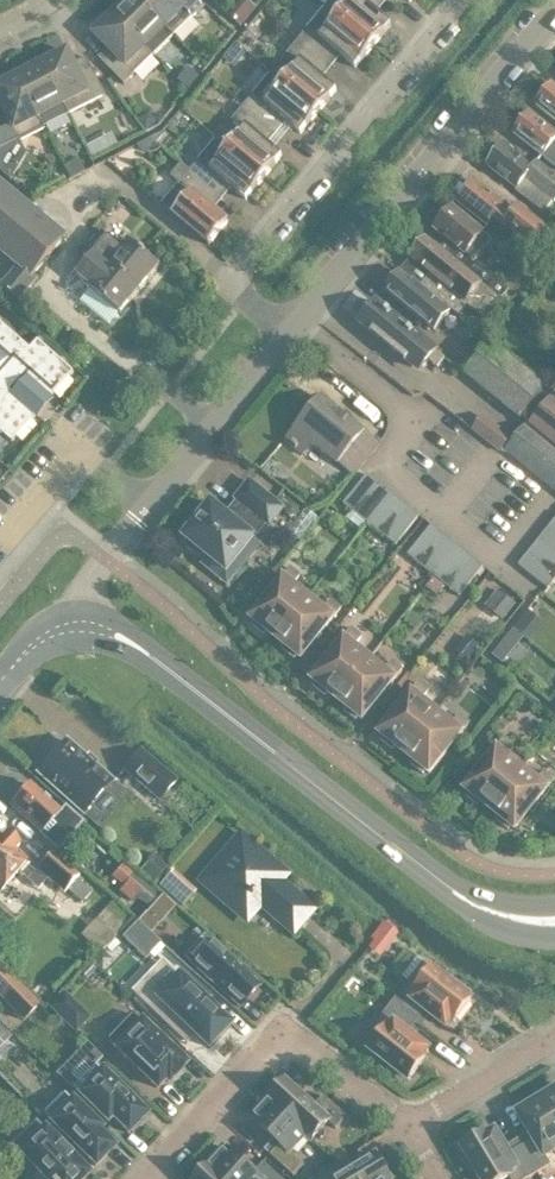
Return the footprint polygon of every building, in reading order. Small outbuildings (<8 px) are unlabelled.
[(146,46),(165,27),(138,0),(126,0),(113,13),(146,46)] [(165,27),(173,35),(203,6),(197,0),(138,0),(165,27)] [(376,0),(330,0),(325,5),(372,45),(390,23),(371,7),(376,0)] [(354,66),(372,45),(325,5),(298,38),(325,61),(335,50),(354,66)] [(239,25),(248,15),(238,6),(229,16),(239,25)] [(154,54),(146,46),(113,13),(93,33),(112,52),(102,62),(124,84),(154,54)] [(298,38),(270,71),(318,111),(336,89),(316,73),(325,61),(298,38)] [(42,63),(63,104),(68,114),(106,95),(92,68),(79,74),(67,50),(42,63)] [(42,63),(18,75),(39,116),(44,126),(68,114),(63,104),(42,63)] [(188,88),(198,77),(187,68),(178,80),(188,88)] [(300,132),(318,111),(270,71),(243,104),(271,127),(280,116),(300,132)] [(39,116),(18,75),(0,84),(0,102),(2,106),(0,107),(0,148),(7,145),(21,137),(22,138),(44,126),(39,116)] [(552,82),(536,102),(554,118),(554,85),(552,82)] [(263,177),(281,155),(261,139),(271,127),(243,104),(226,125),(237,134),(227,146),(263,177)] [(147,132),(159,123),(150,110),(137,119),(147,132)] [(528,111),(512,131),(544,156),(554,166),(554,132),(528,111)] [(159,131),(148,137),(155,142),(162,133),(159,131)] [(148,137),(135,143),(138,147),(142,150),(146,151),(152,151),(156,149),(160,146),(155,142),(148,137)] [(226,182),(245,198),(263,177),(227,146),(216,137),(189,169),(189,170),(217,193),(226,182)] [(91,159),(101,154),(96,143),(86,148),(91,159)] [(546,210),(554,198),(554,174),(536,159),(531,165),(503,143),(487,163),(546,210)] [(71,178),(84,172),(78,160),(65,167),(71,178)] [(208,243),(227,221),(207,204),(217,193),(189,170),(189,169),(181,162),(170,175),(179,182),(161,204),(208,243)] [(485,223),(492,215),(501,203),(502,202),(473,179),(456,200),(485,223)] [(30,278),(63,237),(0,185),(0,253),(30,278)] [(533,248),(547,231),(517,207),(512,213),(501,203),(492,215),(533,248)] [(484,248),(491,240),(482,232),(483,232),(451,206),(433,228),(464,253),(475,240),(484,248)] [(100,229),(93,238),(81,252),(82,253),(83,253),(88,257),(93,252),(138,290),(149,277),(158,264),(128,239),(121,246),(100,229)] [(483,316),(498,297),(425,238),(410,257),(430,273),(421,284),(456,312),(465,301),(483,316)] [(119,312),(133,296),(138,290),(93,252),(88,257),(76,273),(84,280),(83,282),(119,312)] [(490,288),(499,277),(470,253),(460,264),(490,288)] [(13,265),(0,281),(0,286),(14,298),(30,278),(13,265)] [(429,326),(436,317),(446,305),(431,293),(430,294),(399,270),(383,289),(429,326)] [(376,300),(358,321),(419,372),(429,361),(436,366),(444,357),(376,300)] [(30,348),(0,321),(0,431),(11,441),(36,414),(27,406),(41,391),(50,398),(74,371),(38,340),(30,348)] [(521,415),(543,390),(546,386),(489,340),(464,371),(520,417),(521,415)] [(543,367),(535,377),(544,385),(552,375),(543,367)] [(521,415),(529,421),(554,443),(554,395),(552,393),(551,395),(543,390),(521,415)] [(338,462),(352,473),(378,440),(319,393),(283,438),(303,452),(311,442),(337,462),(338,462)] [(499,449),(510,436),(483,414),(473,428),(499,449)] [(529,421),(527,423),(506,451),(554,490),(554,443),(529,421)] [(425,440),(406,463),(440,492),(460,469),(425,440)] [(7,453),(1,460),(8,467),(15,459),(7,453)] [(343,502),(356,513),(380,483),(366,473),(343,502)] [(211,502),(183,536),(186,538),(187,545),(196,552),(202,552),(206,555),(199,563),(227,585),(260,543),(252,537),(265,521),(269,525),(283,507),(250,480),(236,498),(238,500),(227,515),(211,502)] [(356,513),(369,523),(392,494),(380,483),(356,513)] [(392,494),(369,523),(382,534),(405,504),(392,494)] [(418,514),(405,504),(382,534),(395,544),(418,514)] [(407,553),(420,564),(444,534),(430,524),(407,553)] [(548,525),(538,538),(554,551),(554,530),(548,525)] [(420,564),(433,574),(456,545),(444,534),(420,564)] [(538,538),(528,551),(554,573),(554,551),(538,538)] [(456,545),(433,574),(446,585),(469,555),(456,545)] [(528,551),(517,564),(547,588),(554,578),(554,573),(528,551)] [(469,555),(446,585),(459,595),(482,565),(469,555)] [(265,630),(274,637),(307,596),(291,583),(299,574),(289,566),(249,617),(253,619),(250,623),(263,633),(265,630)] [(499,590),(486,606),(503,619),(516,604),(499,590)] [(307,596),(274,637),(283,644),(281,647),(294,657),(296,654),(300,657),(340,607),(331,599),(323,608),(307,596)] [(505,661),(543,618),(531,607),(492,650),(505,661)] [(327,691),(336,698),(368,657),(353,644),(360,635),(351,627),(310,678),(314,681),(312,684),(324,694),(327,691)] [(368,657),(336,698),(345,705),(342,708),(355,719),(357,715),(361,718),(401,668),(392,660),(384,670),(368,657)] [(394,745),(403,752),(436,711),(420,698),(428,689),(418,681),(378,732),(381,735),(379,738),(392,748),(394,745)] [(436,711),(403,752),(412,759),(409,762),(422,772),(425,769),(428,772),(469,721),(459,714),(452,723),(436,711)] [(489,730),(486,734),(491,738),(496,731),(491,727),(489,730)] [(480,802),(488,808),(521,767),(506,755),(513,746),(504,738),(463,789),(467,791),(464,795),(477,805),(480,802)] [(66,740),(38,772),(83,812),(111,780),(66,740)] [(123,767),(159,798),(174,780),(138,749),(123,767)] [(537,780),(521,768),(521,767),(488,808),(498,816),(495,819),(508,829),(510,826),(514,829),(554,778),(545,771),(537,780)] [(77,829),(83,823),(64,806),(58,812),(29,785),(10,806),(38,832),(37,833),(57,851),(69,838),(83,851),(91,842),(77,829)] [(17,872),(37,889),(47,879),(63,893),(67,889),(81,901),(91,891),(75,877),(78,874),(52,851),(37,868),(15,850),(20,845),(5,832),(1,837),(0,837),(0,892),(17,872)] [(292,929),(310,908),(277,880),(283,874),(239,836),(202,879),(245,917),(259,901),(292,929)] [(152,881),(168,864),(155,852),(140,869),(152,881)] [(111,875),(122,885),(118,889),(130,899),(135,894),(147,904),(156,892),(133,872),(128,877),(118,867),(111,875)] [(158,884),(182,904),(195,890),(171,869),(158,884)] [(113,936),(124,924),(105,907),(95,919),(113,936)] [(145,911),(137,920),(149,931),(157,922),(145,911)] [(136,921),(121,937),(144,958),(159,942),(136,921)] [(370,937),(374,939),(368,946),(379,955),(398,932),(384,921),(370,937)] [(184,956),(239,1005),(258,984),(202,935),(184,956)] [(422,961),(391,1001),(416,1021),(425,1010),(445,1026),(451,1019),(453,1020),(470,998),(466,995),(469,992),(456,982),(454,985),(422,961)] [(6,996),(18,985),(0,967),(0,995),(4,999),(6,996)] [(172,970),(142,1001),(180,1038),(190,1029),(207,1045),(228,1024),(172,970)] [(27,1016),(38,1004),(18,985),(6,996),(4,999),(17,1012),(20,1009),(27,1016)] [(63,993),(50,1007),(74,1030),(87,1016),(63,993)] [(416,1021),(391,1001),(375,1022),(384,1029),(369,1049),(391,1066),(388,1070),(401,1079),(403,1076),(407,1079),(424,1057),(422,1055),(428,1048),(407,1032),(416,1021)] [(107,1039),(156,1087),(165,1078),(167,1080),(184,1063),(132,1013),(107,1039)] [(132,1131),(145,1118),(142,1116),(145,1113),(94,1063),(71,1086),(106,1120),(111,1115),(127,1131),(129,1129),(132,1131)] [(313,1105),(285,1079),(267,1099),(269,1101),(269,1100),(306,1133),(305,1134),(310,1139),(327,1120),(335,1128),(346,1116),(323,1095),(313,1105)] [(537,1094),(554,1124),(554,1085),(539,1094),(538,1093),(537,1094)] [(42,1113),(94,1164),(112,1146),(96,1130),(99,1127),(63,1092),(42,1113)] [(537,1094),(536,1095),(536,1096),(520,1106),(522,1110),(517,1113),(532,1137),(520,1145),(536,1172),(550,1163),(544,1153),(554,1147),(554,1124),(537,1094)] [(269,1154),(293,1175),(303,1163),(290,1151),(305,1134),(306,1133),(269,1100),(269,1101),(265,1105),(261,1102),(250,1115),(253,1118),(252,1119),(279,1143),(269,1154)] [(35,1119),(11,1143),(45,1178),(79,1178),(86,1172),(35,1119)] [(536,1172),(520,1145),(508,1152),(494,1130),(486,1134),(485,1132),(461,1146),(464,1151),(460,1153),(468,1166),(472,1164),(481,1178),(502,1178),(508,1175),(510,1178),(524,1178),(536,1172)] [(227,1147),(226,1148),(222,1145),(211,1158),(214,1161),(210,1166),(208,1164),(207,1165),(223,1178),(283,1178),(263,1161),(253,1171),(227,1147)] [(314,1178),(387,1178),(389,1178),(375,1155),(347,1172),(339,1160),(312,1177),(314,1178)] [(194,1178),(223,1178),(207,1165),(194,1178)]
